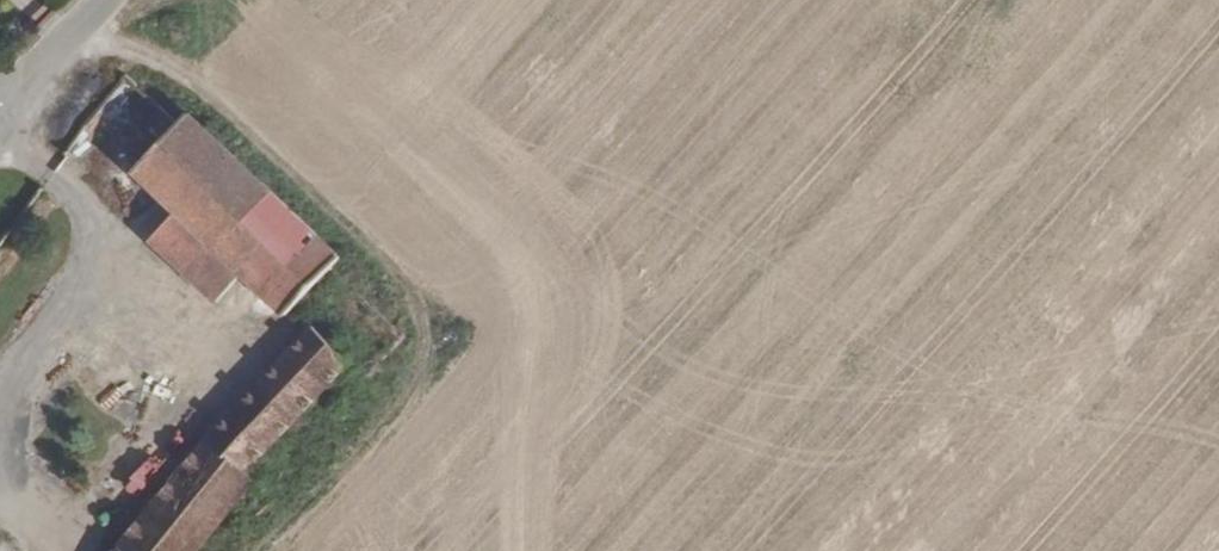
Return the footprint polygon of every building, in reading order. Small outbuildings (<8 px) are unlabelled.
[(162,239),(153,247),(183,280),(211,254),(242,286),(280,324),(328,281),(338,270),(193,119),(182,132),(167,116),(150,134),(165,151),(137,177),(180,222),(162,239)] [(162,239),(180,222),(137,177),(119,194),(162,239)] [(242,286),(211,254),(183,280),(215,313),(242,286)] [(217,415),(257,455),(340,365),(304,328),(217,415)] [(257,455),(217,415),(117,550),(194,550),(222,514),(248,483),(238,476),(257,455)]
